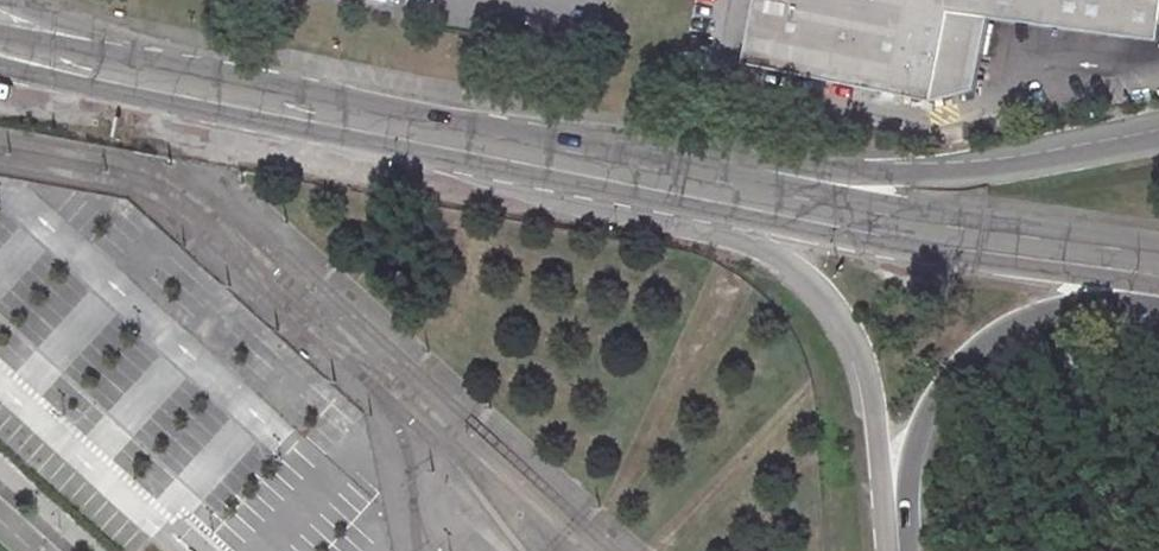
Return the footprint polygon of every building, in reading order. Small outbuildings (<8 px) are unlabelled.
[(746,67),(932,104),(977,93),(989,20),(1158,42),(1158,0),(759,0),(746,67)]
